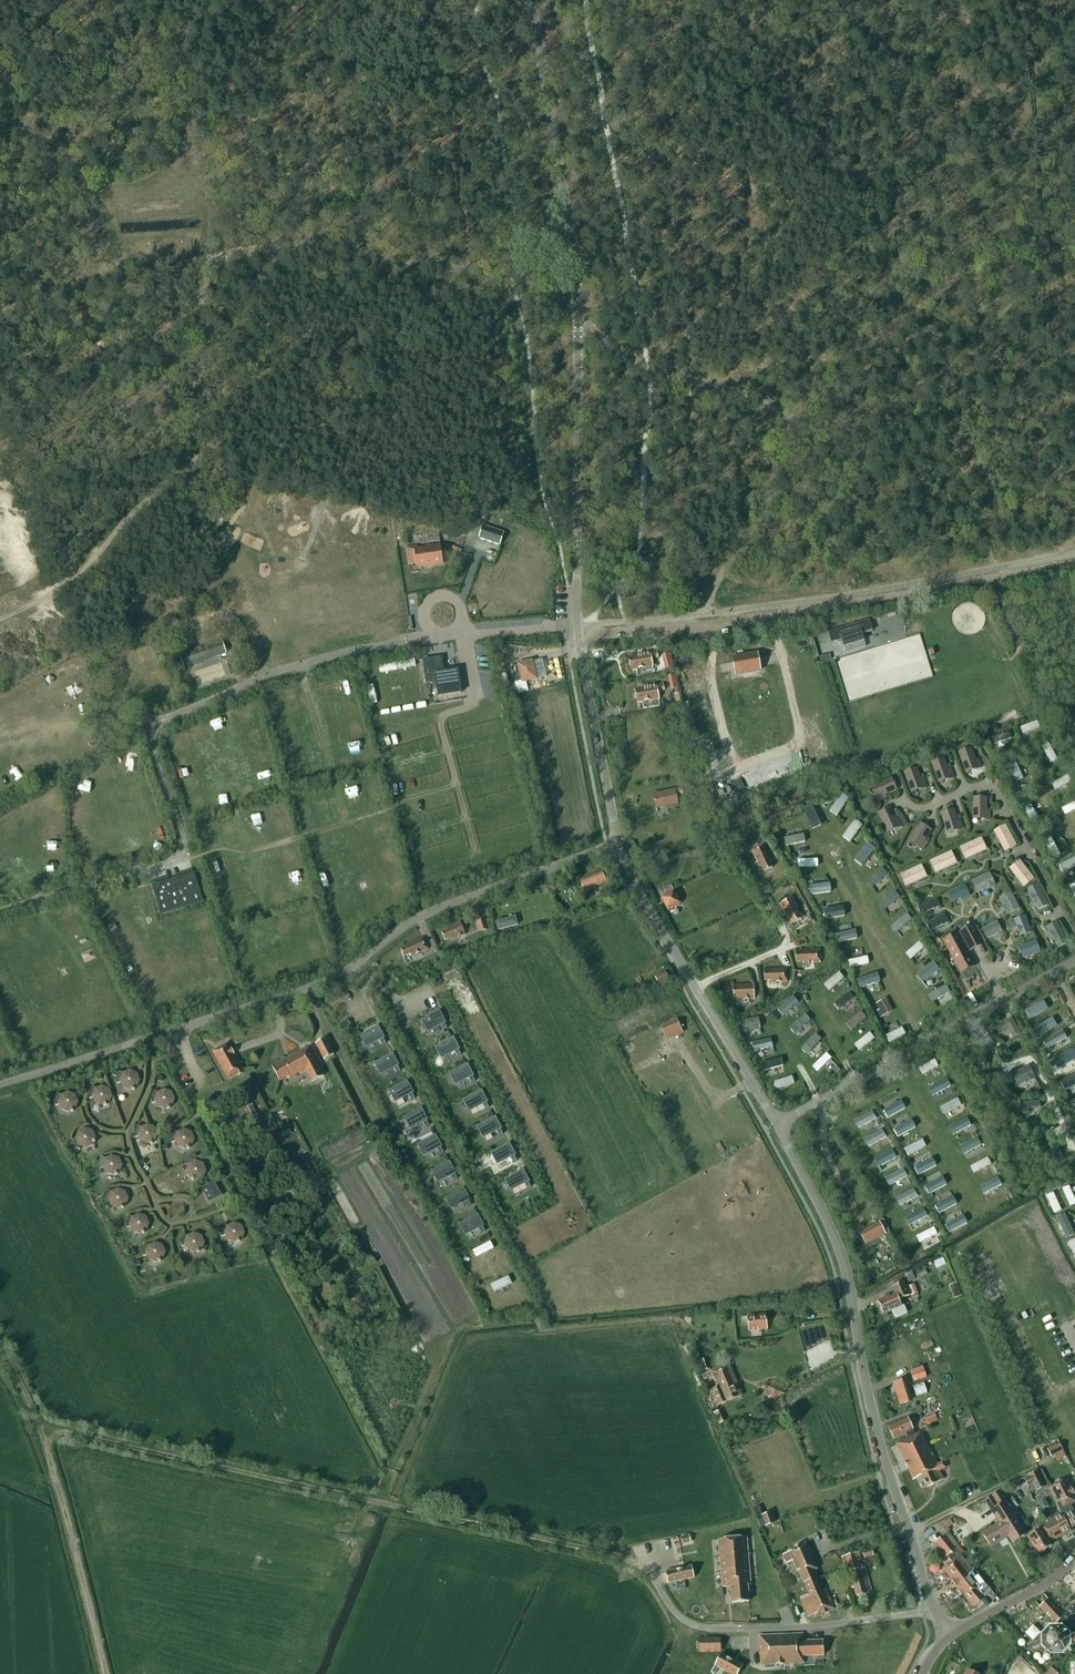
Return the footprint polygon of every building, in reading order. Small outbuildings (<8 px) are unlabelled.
[(466,512),(473,497),(465,493),(458,508),(466,512)] [(504,533),(483,526),(478,539),(500,546),(504,533)] [(417,568),(443,564),(440,547),(417,550),(417,547),(407,548),(409,565),(417,564),(417,568)] [(907,634),(900,611),(875,618),(876,623),(872,624),(874,631),(875,631),(878,642),(907,634)] [(863,640),(861,634),(872,631),(869,621),(827,634),(830,644),(840,641),(842,647),(863,640)] [(908,681),(932,675),(921,634),(887,643),(889,650),(896,648),(900,667),(904,666),(908,681)] [(226,654),(222,641),(180,656),(184,668),(226,654)] [(629,657),(631,671),(653,667),(652,659),(658,658),(657,651),(650,653),(650,654),(629,657)] [(756,654),(733,658),(736,674),(759,670),(756,654)] [(461,693),(458,670),(443,672),(441,658),(423,660),(426,684),(438,682),(440,696),(461,693)] [(531,662),(519,665),(523,682),(535,678),(531,662)] [(656,686),(635,690),(637,703),(659,699),(657,692),(664,691),(663,684),(656,685),(656,686)] [(1022,734),(1040,728),(1037,721),(1020,728),(1022,734)] [(1011,738),(1009,732),(991,738),(993,744),(1011,738)] [(1051,763),(1057,760),(1048,742),(1042,746),(1051,763)] [(966,773),(981,768),(978,760),(975,761),(971,749),(959,753),(966,773)] [(1011,755),(1008,749),(1003,752),(1005,758),(1011,755)] [(932,763),(939,783),(954,778),(951,769),(947,771),(943,759),(932,763)] [(1016,783),(1023,779),(1015,761),(1008,764),(1016,783)] [(905,773),(912,793),(926,787),(923,779),(920,780),(916,769),(905,773)] [(1053,791),(1070,783),(1067,777),(1050,785),(1053,791)] [(872,787),(878,801),(886,798),(885,795),(896,790),(891,779),(872,787)] [(675,791),(653,795),(656,808),(678,804),(675,791)] [(836,817),(848,799),(840,794),(828,812),(836,817)] [(986,811),(986,798),(974,798),(974,819),(989,819),(989,811),(986,811)] [(1031,822),(1038,818),(1029,802),(1022,806),(1031,822)] [(1074,811),(1074,803),(1062,810),(1066,816),(1074,811)] [(811,830),(821,826),(810,804),(801,808),(811,830)] [(902,826),(898,818),(895,819),(890,808),(879,813),(888,832),(902,826)] [(957,822),(953,810),(941,813),(948,833),(963,829),(960,820),(957,822)] [(849,843),(862,826),(854,820),(841,838),(849,843)] [(909,842),(922,850),(927,843),(924,841),(931,831),(920,824),(909,842)] [(1004,853),(1017,846),(1005,825),(993,831),(1004,853)] [(806,842),(804,834),(784,839),(785,847),(806,842)] [(987,851),(981,838),(959,848),(965,861),(987,851)] [(1054,859),(1060,855),(1051,838),(1044,841),(1054,859)] [(861,866),(875,849),(867,843),(853,861),(861,866)] [(764,872),(772,868),(770,863),(772,862),(764,845),(752,851),(760,867),(762,866),(764,872)] [(957,864),(951,852),(929,862),(935,874),(957,864)] [(1074,866),(1074,857),(1059,866),(1062,873),(1074,866)] [(1023,888),(1035,880),(1020,861),(1009,869),(1023,888)] [(927,878),(921,865),(899,876),(905,888),(927,878)] [(871,889),(887,874),(881,868),(865,883),(871,889)] [(606,883),(602,871),(580,880),(584,892),(606,883)] [(989,874),(973,882),(978,892),(986,888),(986,890),(995,886),(989,874)] [(164,884),(158,896),(163,913),(172,910),(171,909),(191,903),(192,904),(201,901),(196,884),(184,878),(164,884)] [(678,887),(675,882),(663,890),(666,894),(678,887)] [(559,888),(554,883),(548,888),(553,893),(559,888)] [(832,893),(831,883),(810,886),(811,895),(832,893)] [(964,885),(948,891),(952,902),(968,896),(964,885)] [(1048,906),(1037,885),(1027,889),(1038,911),(1048,906)] [(668,911),(680,904),(674,892),(661,898),(668,911)] [(883,912),(900,898),(894,892),(878,905),(883,912)] [(1010,893),(1000,898),(1004,906),(1003,907),(1007,915),(1019,909),(1010,893)] [(793,898),(780,905),(788,920),(789,919),(792,924),(801,919),(796,910),(798,909),(793,898)] [(939,907),(937,900),(916,908),(919,915),(939,907)] [(826,920),(846,917),(844,907),(824,910),(826,920)] [(895,934),(911,920),(906,914),(890,928),(895,934)] [(1020,935),(1031,930),(1023,914),(1013,920),(1020,935)] [(517,916),(495,921),(497,930),(519,926),(517,916)] [(948,923),(945,916),(925,925),(929,932),(948,923)] [(488,934),(484,920),(477,922),(480,932),(483,931),(484,935),(488,934)] [(460,922),(447,928),(448,930),(442,933),(445,940),(451,938),(452,940),(465,935),(460,922)] [(1058,949),(1067,944),(1056,922),(1047,927),(1058,949)] [(996,923),(983,930),(987,939),(993,935),(1001,931),(996,923)] [(961,973),(974,966),(967,953),(981,946),(971,926),(943,940),(961,973)] [(858,939),(856,931),(835,935),(837,944),(858,939)] [(423,937),(406,944),(407,947),(401,949),(404,957),(410,954),(411,957),(428,950),(423,937)] [(948,950),(942,938),(935,942),(942,954),(944,953),(948,950)] [(1022,959),(1041,951),(1036,939),(1018,947),(1022,959)] [(910,961),(924,949),(919,943),(905,955),(910,961)] [(820,963),(819,950),(795,951),(796,962),(803,962),(803,964),(808,964),(808,962),(812,962),(813,964),(820,963)] [(870,964),(868,957),(848,961),(850,969),(870,964)] [(922,984),(939,971),(934,963),(916,976),(922,984)] [(788,982),(787,969),(764,970),(764,981),(772,981),(772,983),(788,982)] [(829,992),(845,979),(839,972),(824,986),(829,992)] [(666,980),(668,979),(665,973),(655,977),(658,984),(664,981),(665,983),(667,982),(666,980)] [(880,983),(877,974),(855,981),(858,990),(880,983)] [(753,984),(733,985),(733,998),(740,998),(740,1000),(754,999),(753,984)] [(932,1003),(950,993),(945,986),(928,996),(932,1003)] [(837,1011),(854,999),(849,993),(833,1005),(837,1011)] [(785,1014),(798,1003),(793,997),(780,1009),(785,1014)] [(893,1011),(886,998),(876,1004),(879,1010),(877,1011),(880,1017),(893,1011)] [(1048,1011),(1044,1002),(1025,1011),(1030,1020),(1048,1011)] [(444,1024),(446,1023),(439,1011),(420,1021),(427,1033),(440,1026),(443,1030),(446,1029),(444,1024)] [(851,1032),(866,1020),(860,1013),(845,1025),(851,1032)] [(795,1035),(811,1021),(806,1015),(790,1029),(795,1035)] [(761,1028),(758,1017),(741,1021),(744,1032),(761,1028)] [(1020,1034),(1011,1018),(995,1027),(999,1035),(1008,1030),(1012,1038),(1020,1034)] [(1057,1028),(1053,1019),(1034,1028),(1039,1037),(1057,1028)] [(677,1020),(660,1027),(664,1036),(681,1029),(677,1020)] [(885,1035),(899,1029),(896,1023),(882,1029),(885,1035)] [(383,1039),(385,1038),(379,1026),(359,1036),(366,1048),(380,1041),(382,1045),(386,1043),(383,1039)] [(889,1044),(905,1035),(902,1028),(885,1037),(889,1044)] [(1068,1039),(1064,1031),(1044,1042),(1048,1050),(1068,1039)] [(859,1052),(874,1039),(869,1033),(854,1046),(859,1052)] [(807,1055),(822,1040),(816,1034),(801,1050),(807,1055)] [(421,1038),(415,1041),(424,1059),(430,1055),(421,1038)] [(458,1051),(460,1050),(453,1038),(434,1048),(441,1060),(455,1053),(457,1057),(461,1055),(458,1051)] [(333,1054),(325,1039),(316,1044),(324,1059),(333,1054)] [(754,1053),(774,1048),(772,1039),(752,1044),(754,1053)] [(228,1043),(212,1051),(227,1080),(243,1071),(228,1043)] [(308,1048),(301,1051),(272,1066),(280,1081),(288,1077),(290,1079),(305,1071),(311,1082),(323,1076),(308,1048)] [(398,1066),(400,1065),(393,1053),(374,1063),(380,1076),(394,1068),(397,1073),(400,1071),(398,1066)] [(817,1073),(831,1059),(826,1053),(812,1067),(817,1073)] [(1074,1060),(1074,1056),(1073,1053),(1056,1062),(1059,1069),(1074,1060)] [(763,1072),(783,1066),(781,1058),(760,1064),(763,1072)] [(922,1077),(938,1067),(934,1060),(918,1070),(922,1077)] [(472,1077),(474,1076),(467,1064),(448,1074),(454,1086),(468,1079),(471,1083),(474,1081),(472,1077)] [(1034,1079),(1028,1067),(1012,1076),(1018,1086),(1026,1081),(1026,1083),(1034,1079)] [(139,1081),(137,1074),(130,1071),(124,1073),(120,1072),(116,1080),(117,1084),(121,1082),(123,1087),(130,1090),(136,1088),(139,1081)] [(1060,1084),(1065,1092),(1074,1087),(1074,1076),(1060,1084)] [(777,1090),(795,1084),(792,1077),(774,1083),(777,1090)] [(932,1097),(951,1087),(946,1079),(928,1089),(932,1097)] [(412,1094),(414,1093),(407,1081),(388,1091),(395,1104),(408,1096),(411,1101),(414,1099),(412,1094)] [(112,1097),(109,1090),(103,1087),(96,1089),(92,1087),(88,1095),(89,1099),(94,1098),(95,1102),(102,1106),(109,1103),(112,1097)] [(174,1099),(171,1093),(165,1090),(158,1093),(154,1091),(150,1100),(152,1104),(156,1102),(158,1106),(165,1109),(172,1106),(174,1099)] [(486,1104),(488,1103),(481,1090),(462,1100),(469,1113),(483,1105),(485,1110),(489,1108),(486,1104)] [(78,1102),(75,1096),(68,1093),(62,1095),(58,1094),(54,1102),(56,1106),(60,1105),(62,1109),(68,1112),(75,1109),(78,1102)] [(943,1115),(961,1105),(957,1098),(939,1108),(943,1115)] [(887,1120),(905,1110),(901,1102),(883,1112),(887,1120)] [(1023,1109),(1022,1109),(1023,1114),(1029,1113),(1029,1109),(1041,1108),(1040,1102),(1022,1103),(1023,1109)] [(427,1121),(429,1120),(422,1108),(403,1118),(409,1130),(423,1123),(425,1127),(429,1125),(427,1121)] [(857,1130),(876,1120),(872,1112),(853,1122),(857,1130)] [(500,1130),(502,1129),(495,1117),(476,1127),(483,1139),(496,1132),(499,1136),(502,1135),(500,1130)] [(953,1136),(971,1126),(967,1118),(949,1128),(953,1136)] [(897,1139),(915,1129),(911,1121),(893,1131),(897,1139)] [(157,1135),(155,1128),(148,1125),(142,1128),(137,1126),(134,1134),(135,1138),(139,1137),(141,1141),(148,1144),(154,1142),(157,1135)] [(93,1132),(86,1129),(79,1132),(76,1138),(72,1140),(76,1148),(80,1150),(81,1146),(86,1148),(93,1145),(95,1138),(93,1132)] [(178,1132),(174,1131),(170,1139),(172,1143),(176,1142),(178,1146),(185,1149),(191,1146),(194,1139),(191,1133),(185,1130),(178,1132)] [(886,1138),(882,1131),(863,1141),(868,1148),(886,1138)] [(441,1148),(443,1147),(436,1135),(417,1145),(423,1157),(437,1150),(440,1154),(443,1152),(441,1148)] [(963,1156),(981,1147),(977,1139),(959,1148),(963,1156)] [(907,1157),(925,1147),(921,1140),(903,1150),(907,1157)] [(514,1157),(516,1156),(509,1143),(490,1154),(496,1166),(510,1159),(513,1163),(516,1161),(514,1157)] [(1064,1162),(1057,1145),(1046,1150),(1053,1166),(1064,1162)] [(896,1158),(892,1151),(874,1160),(878,1168),(896,1158)] [(112,1156),(106,1159),(101,1157),(98,1166),(100,1169),(103,1168),(105,1172),(105,1173),(108,1173),(113,1175),(119,1172),(122,1165),(119,1159),(112,1156)] [(203,1178),(206,1171),(203,1164),(197,1161),(195,1157),(186,1161),(185,1165),(188,1166),(189,1166),(187,1171),(190,1178),(196,1180),(203,1178)] [(973,1174),(991,1165),(987,1158),(970,1167),(973,1174)] [(936,1167),(932,1159),(914,1169),(918,1177),(936,1167)] [(455,1175),(457,1174),(450,1161),(431,1172),(437,1184),(451,1177),(453,1181),(457,1179),(455,1175)] [(529,1183),(530,1182),(524,1170),(505,1180),(511,1192),(525,1185),(527,1189),(531,1187),(529,1183)] [(907,1177),(903,1170),(884,1179),(889,1187),(907,1177)] [(946,1186),(942,1178),(924,1188),(928,1195),(946,1186)] [(983,1195),(1002,1186),(998,1178),(979,1187),(983,1195)] [(210,1202),(221,1196),(214,1183),(203,1189),(210,1202)] [(1069,1186),(1062,1190),(1070,1208),(1074,1205),(1074,1201),(1069,1186)] [(469,1201),(471,1200),(464,1188),(445,1198),(452,1211),(465,1203),(468,1208),(471,1206),(469,1201)] [(128,1199),(125,1192),(119,1189),(112,1192),(108,1190),(104,1199),(106,1203),(110,1201),(112,1206),(119,1208),(125,1206),(128,1199)] [(918,1198),(914,1190),(895,1199),(899,1207),(918,1198)] [(1062,1211),(1053,1193),(1046,1197),(1055,1215),(1062,1211)] [(956,1205),(952,1197),(934,1207),(938,1215),(956,1205)] [(927,1217),(923,1209),(905,1219),(909,1226),(927,1217)] [(483,1227),(485,1226),(478,1214),(459,1224),(465,1237),(479,1229),(481,1233),(485,1232),(483,1227)] [(1074,1236),(1064,1214),(1056,1218),(1066,1240),(1074,1236)] [(149,1224),(146,1217),(139,1215),(133,1217),(128,1216),(125,1224),(127,1228),(131,1227),(133,1231),(139,1234),(146,1231),(149,1224)] [(967,1224),(963,1216),(944,1226),(948,1234),(967,1224)] [(879,1223),(859,1233),(866,1245),(885,1234),(879,1223)] [(224,1225),(220,1233),(222,1237),(226,1236),(228,1240),(235,1243),(242,1240),(244,1233),(241,1226),(235,1224),(228,1226),(224,1225)] [(919,1244),(937,1235),(933,1228),(916,1237),(919,1244)] [(204,1243),(201,1236),(195,1234),(188,1236),(184,1235),(180,1243),(182,1247),(186,1245),(188,1250),(195,1253),(201,1250),(204,1243)] [(476,1258),(494,1248),(490,1242),(473,1251),(476,1258)] [(165,1253),(162,1246),(155,1243),(149,1246),(145,1244),(141,1253),(143,1257),(147,1255),(149,1260),(156,1262),(162,1259),(165,1253)] [(494,1292),(512,1283),(509,1276),(490,1286),(494,1292)] [(883,1315),(892,1311),(895,1319),(907,1314),(901,1300),(909,1297),(904,1283),(892,1289),(894,1295),(878,1302),(883,1315)] [(918,1293),(914,1285),(908,1287),(912,1296),(918,1293)] [(958,1291),(953,1293),(955,1299),(961,1296),(958,1291)] [(767,1329),(766,1315),(747,1317),(748,1331),(767,1329)] [(696,1350),(691,1352),(697,1369),(705,1366),(702,1359),(700,1360),(696,1350)] [(726,1403),(742,1396),(729,1364),(711,1372),(718,1392),(714,1394),(718,1405),(726,1402),(726,1403)] [(917,1396),(939,1389),(935,1378),(913,1385),(917,1396)] [(910,1402),(903,1380),(893,1383),(900,1405),(910,1402)] [(785,1394),(780,1382),(768,1387),(773,1399),(785,1394)] [(716,1417),(720,1424),(725,1421),(721,1414),(716,1417)] [(907,1439),(916,1435),(908,1418),(888,1427),(894,1439),(905,1434),(907,1439)] [(916,1435),(907,1439),(896,1444),(913,1480),(921,1477),(926,1488),(944,1480),(939,1471),(945,1468),(943,1462),(937,1465),(921,1432),(916,1435)] [(1058,1444),(1048,1450),(1051,1457),(1062,1451),(1058,1444)] [(1045,1487),(1038,1471),(1023,1478),(1028,1488),(1033,1486),(1036,1492),(1045,1487)] [(1069,1529),(1074,1526),(1074,1514),(1073,1510),(1070,1505),(1074,1503),(1074,1501),(1072,1495),(1074,1494),(1067,1480),(1047,1489),(1059,1512),(1069,1529)] [(985,1501),(991,1511),(999,1523),(982,1534),(991,1547),(1008,1536),(1012,1543),(1025,1535),(1016,1520),(1019,1518),(1001,1491),(985,1501)] [(1041,1510),(1048,1507),(1043,1495),(1035,1498),(1041,1510)] [(1008,1500),(1013,1508),(1017,1505),(1012,1497),(1008,1500)] [(783,1506),(761,1515),(766,1528),(789,1518),(783,1506)] [(1071,1532),(1069,1529),(1059,1512),(1043,1521),(1044,1524),(1038,1527),(1040,1530),(1027,1538),(1038,1554),(1051,1546),(1048,1541),(1049,1541),(1050,1542),(1055,1539),(1057,1542),(1064,1537),(1071,1532)] [(682,1544),(691,1542),(689,1536),(681,1538),(682,1544)] [(945,1536),(935,1543),(946,1557),(947,1557),(951,1562),(942,1569),(972,1606),(973,1608),(985,1599),(984,1599),(992,1592),(975,1570),(973,1572),(959,1555),(960,1555),(945,1536)] [(731,1587),(732,1603),(749,1602),(747,1585),(751,1585),(747,1538),(718,1540),(722,1588),(731,1587)] [(804,1584),(818,1578),(814,1571),(818,1569),(805,1543),(786,1552),(787,1554),(782,1556),(786,1564),(793,1561),(797,1571),(799,1570),(804,1584)] [(874,1556),(871,1549),(862,1551),(865,1559),(874,1556)] [(856,1597),(872,1592),(865,1567),(860,1569),(857,1561),(861,1560),(858,1552),(841,1558),(850,1589),(854,1588),(856,1597)] [(691,1567),(666,1572),(668,1584),(694,1578),(691,1567)] [(818,1578),(804,1584),(809,1596),(800,1600),(807,1617),(813,1614),(814,1618),(834,1609),(830,1600),(831,1599),(827,1591),(825,1592),(824,1590),(823,1590),(818,1578)] [(1062,1616),(1047,1599),(1039,1607),(1049,1617),(1055,1623),(1062,1616)] [(1059,1632),(1052,1632),(1051,1633),(1048,1629),(1045,1633),(1048,1635),(1048,1636),(1048,1643),(1052,1648),(1059,1648),(1066,1654),(1070,1650),(1063,1643),(1063,1636),(1059,1632)] [(804,1656),(824,1655),(824,1641),(803,1642),(803,1640),(802,1640),(802,1638),(803,1638),(803,1634),(760,1636),(760,1647),(762,1647),(762,1654),(760,1654),(761,1665),(796,1664),(804,1663),(804,1656)] [(1074,1645),(1074,1636),(1074,1637),(1066,1644),(1071,1649),(1074,1645)] [(716,1639),(698,1639),(698,1653),(717,1652),(716,1639)] [(742,1665),(724,1655),(725,1653),(723,1652),(721,1654),(715,1666),(730,1673),(738,1673),(742,1665)]
